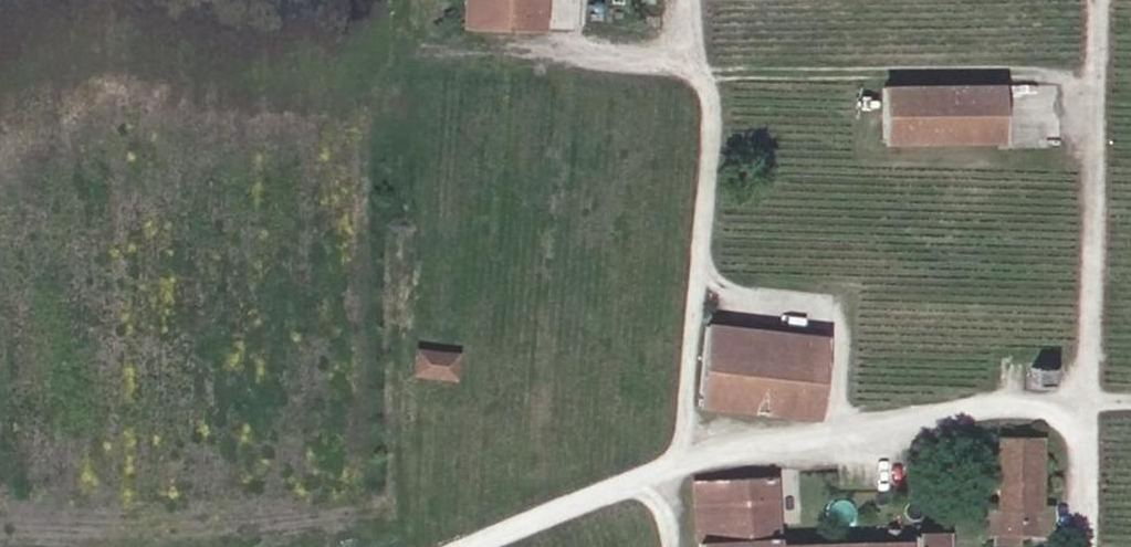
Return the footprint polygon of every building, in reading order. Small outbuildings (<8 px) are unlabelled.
[(463,24),(540,29),(542,0),(464,0),(463,24)] [(999,88),(881,88),(882,139),(1000,139),(999,88)] [(824,336),(709,324),(707,324),(698,401),(816,413),(824,336)] [(412,374),(456,377),(457,351),(413,347),(412,374)] [(1048,382),(1048,364),(1030,365),(1029,382),(1048,382)] [(992,529),(1021,530),(1049,530),(1050,504),(1039,503),(1040,438),(1001,438),(998,503),(984,503),(983,529),(992,529)] [(774,477),(696,479),(699,546),(776,544),(774,477)] [(1019,543),(1021,530),(992,529),(991,544),(1019,543)] [(944,534),(913,533),(913,546),(944,546),(944,534)]
